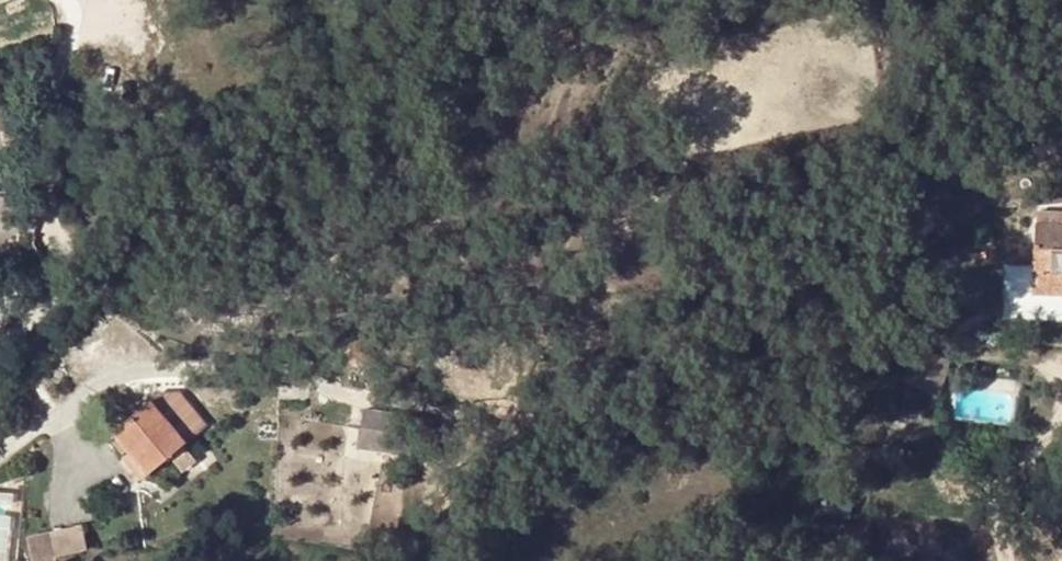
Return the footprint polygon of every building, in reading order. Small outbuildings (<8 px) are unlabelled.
[(907,379),(944,391),(956,358),(919,345),(907,379)] [(364,448),(410,452),(414,411),(368,407),(364,448)] [(90,444),(97,453),(153,442),(130,414),(90,444)] [(153,442),(97,453),(121,486),(163,454),(153,442)] [(94,547),(87,521),(34,534),(41,560),(42,560),(94,547)]
